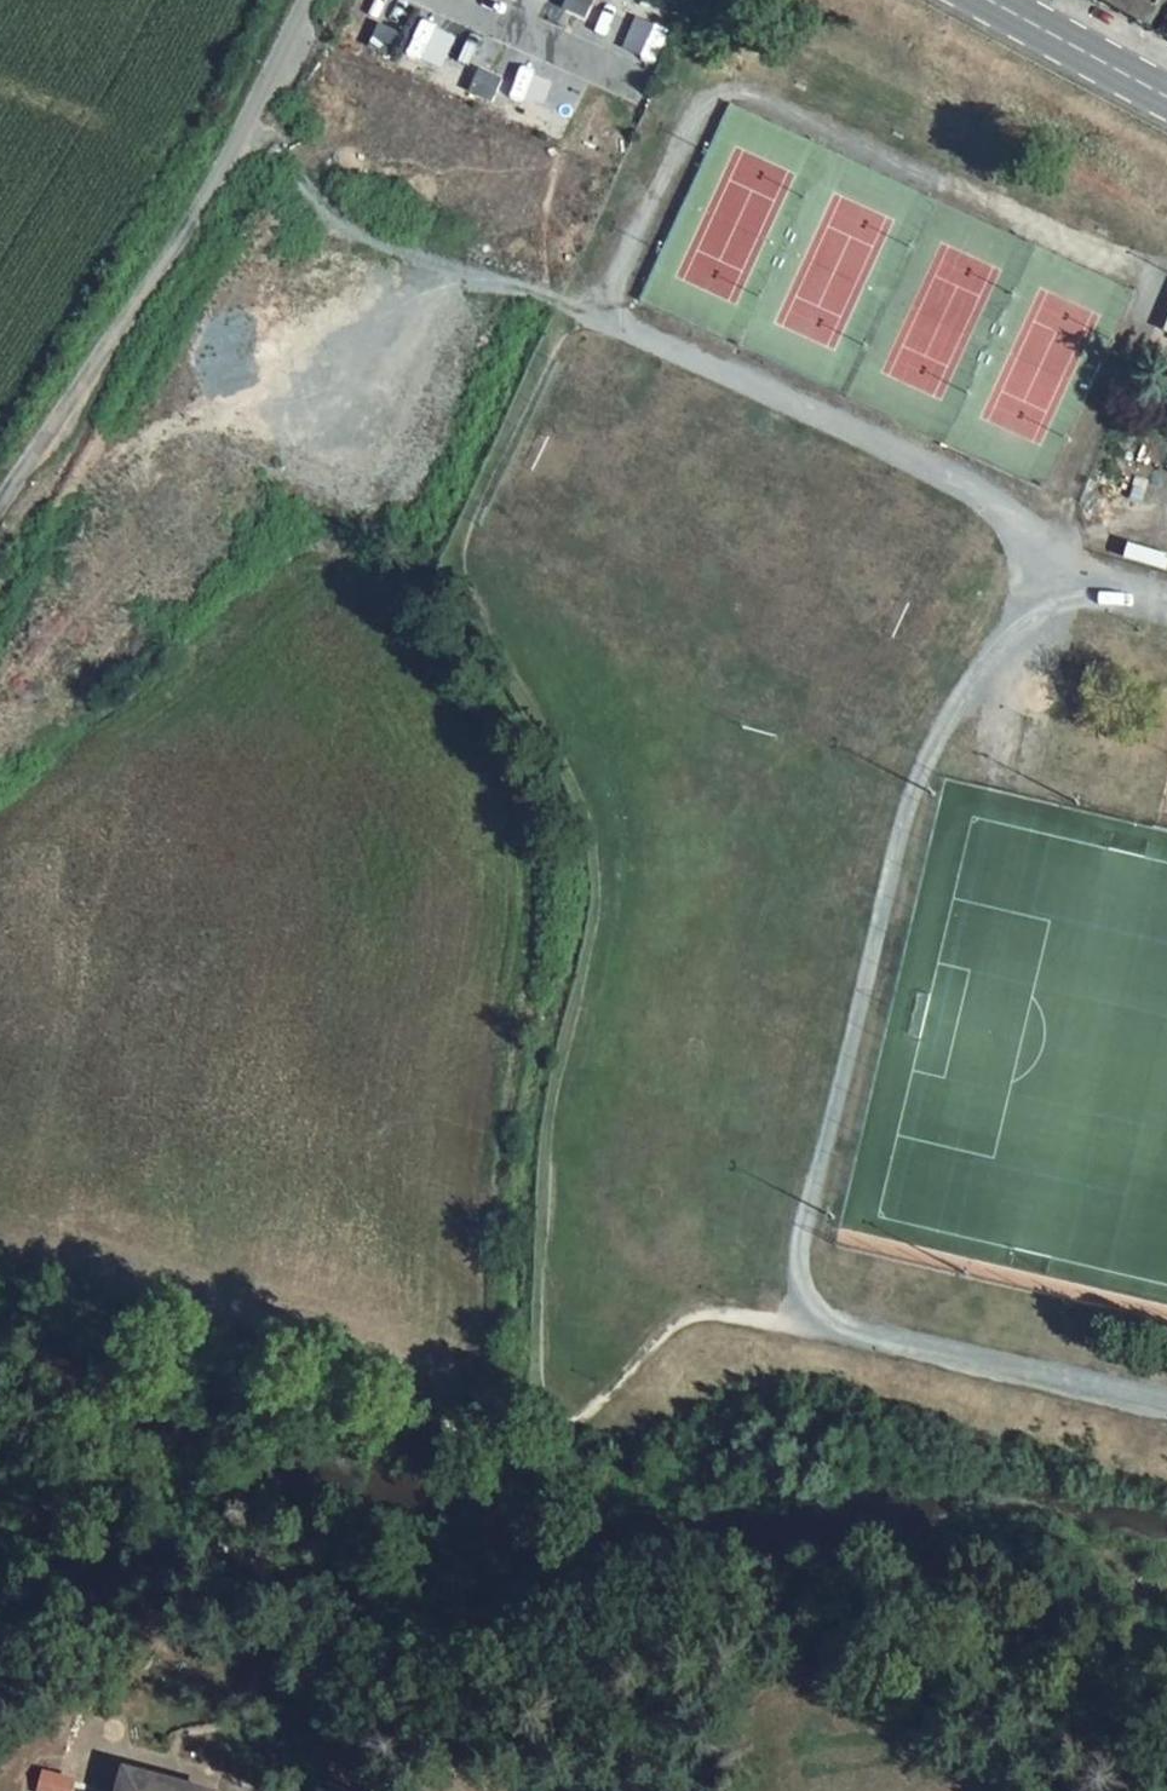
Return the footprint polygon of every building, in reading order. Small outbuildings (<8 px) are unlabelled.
[(565,8),(588,19),(597,0),(569,0),(565,8)] [(1164,0),(1105,0),(1150,26),(1164,0)] [(621,44),(654,60),(669,26),(636,11),(621,44)] [(407,33),(382,21),(369,49),(394,60),(407,33)] [(507,79),(483,69),(473,92),(497,102),(507,79)] [(127,1772),(121,1790),(200,1790),(127,1772)] [(45,1775),(41,1790),(71,1790),(74,1782),(45,1775)]
